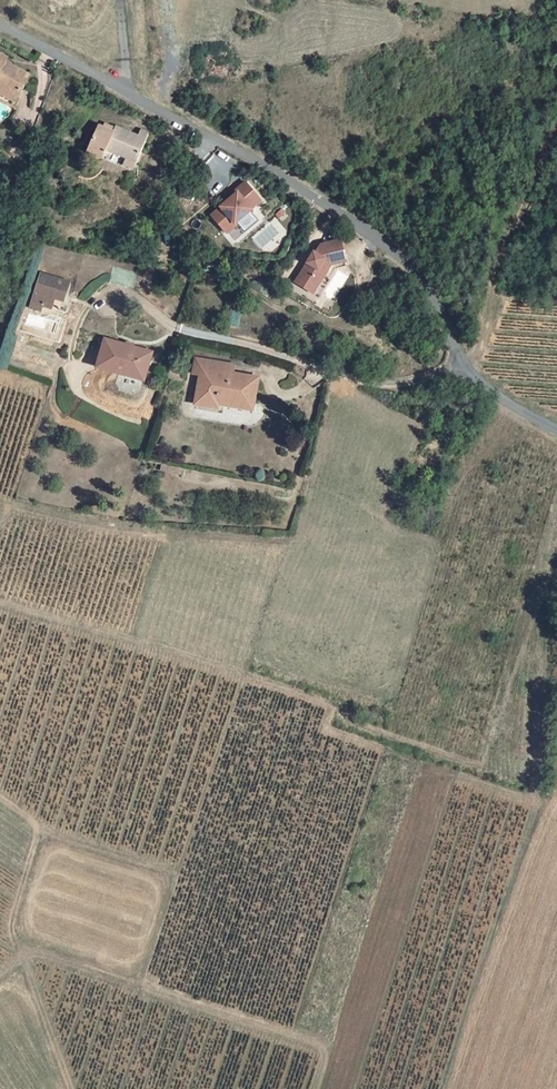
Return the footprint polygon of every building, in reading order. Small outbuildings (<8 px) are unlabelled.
[(2,91),(1,94),(9,99),(23,72),(0,60),(0,89),(2,91)] [(109,151),(130,158),(140,162),(151,133),(142,130),(139,137),(125,132),(126,130),(118,127),(115,133),(101,128),(90,155),(105,160),(109,151)] [(140,162),(130,158),(127,165),(138,169),(140,162)] [(248,208),(258,200),(243,181),(224,196),(226,199),(218,205),(208,213),(223,231),(233,223),(232,222),(249,209),(248,208)] [(226,199),(224,196),(216,202),(218,205),(226,199)] [(311,252),(309,251),(292,277),(306,286),(310,278),(317,278),(327,263),(341,261),(337,240),(317,243),(311,252)] [(134,262),(110,255),(105,272),(130,279),(134,262)] [(76,271),(47,260),(36,292),(46,296),(48,291),(52,281),(62,285),(70,287),(76,271)] [(306,286),(292,277),(290,280),(307,292),(317,278),(310,278),(306,286)] [(48,291),(59,295),(62,285),(52,281),(48,291)] [(149,344),(102,331),(95,359),(142,371),(149,344)] [(12,347),(3,344),(0,353),(0,367),(5,368),(12,347)] [(198,395),(199,391),(209,351),(196,347),(192,363),(200,365),(192,393),(198,395)] [(225,355),(209,351),(199,391),(215,396),(215,393),(217,386),(251,395),(256,373),(233,366),(223,364),(225,355)] [(235,358),(225,355),(223,364),(233,366),(235,358)] [(251,395),(217,386),(215,393),(249,402),(251,395)]
